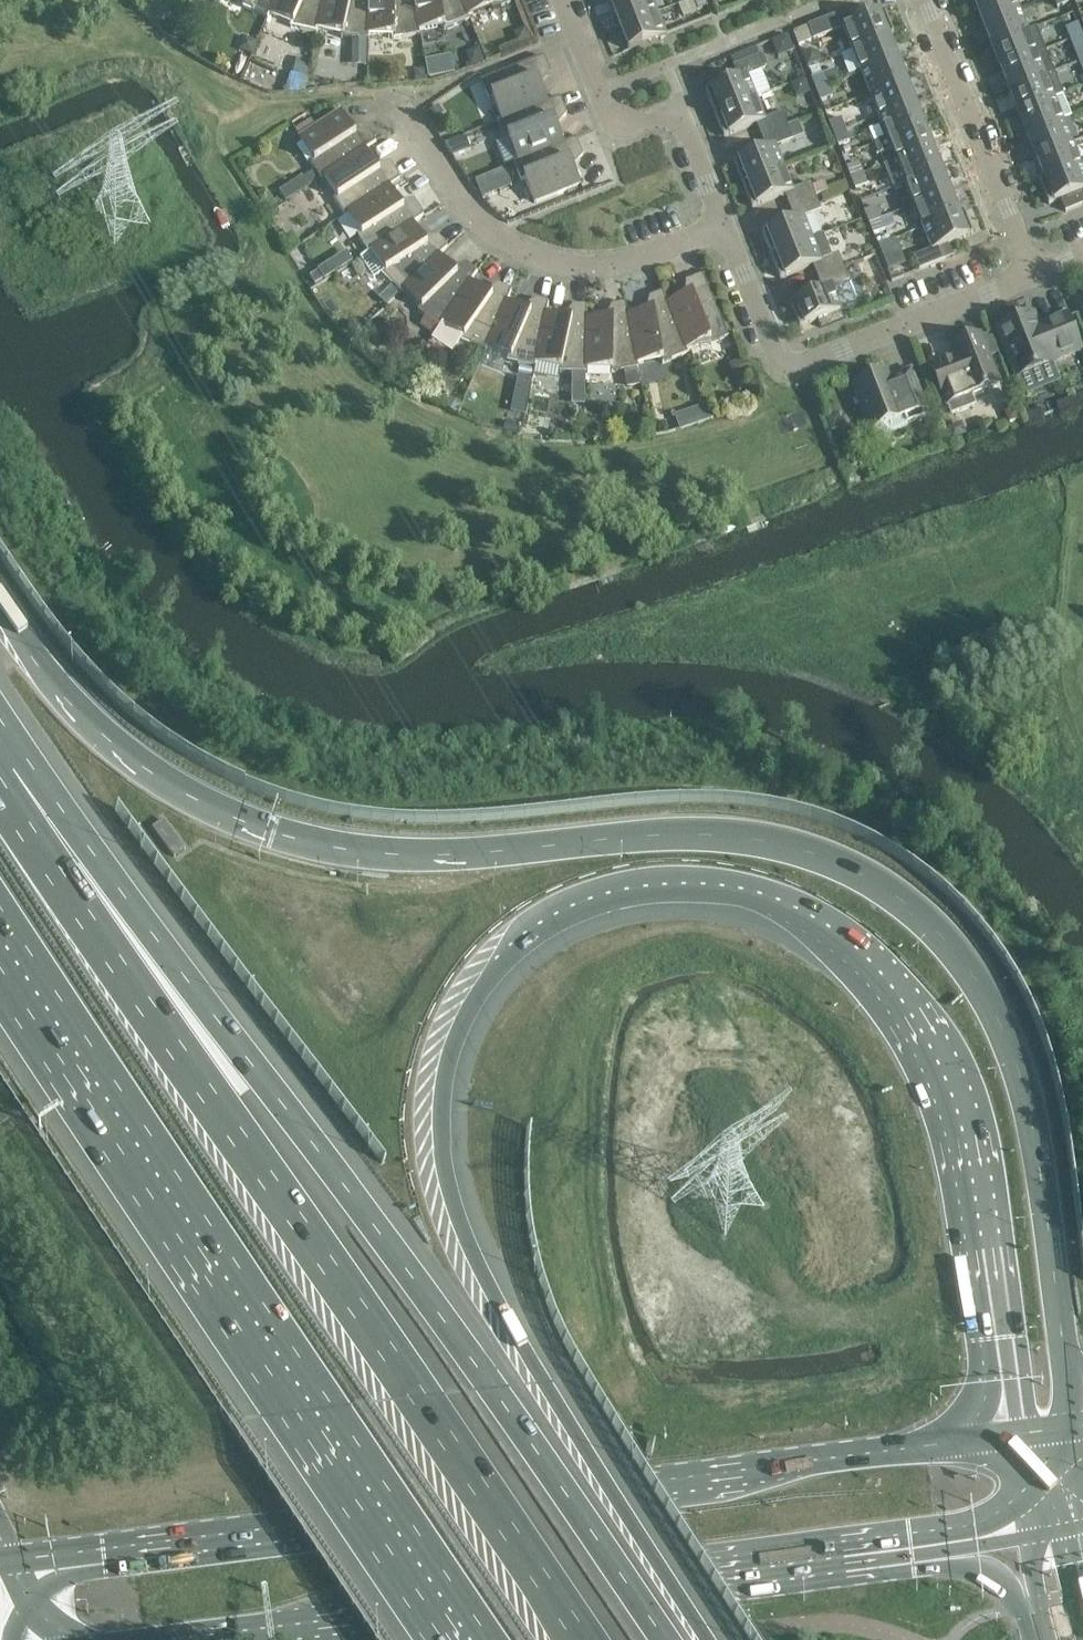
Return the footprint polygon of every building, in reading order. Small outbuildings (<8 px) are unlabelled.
[(244,3),(243,7),(268,18),(269,14),(269,13),(274,0),(240,0),(244,3)] [(316,29),(323,0),(274,0),(269,13),(269,14),(291,23),(290,27),(317,33),(317,29),(316,29)] [(316,29),(317,29),(341,34),(341,39),(368,39),(367,35),(368,0),(323,0),(316,29)] [(413,0),(368,0),(367,35),(392,35),(393,39),(420,34),(418,30),(413,0)] [(418,30),(443,25),(444,30),(469,20),(467,16),(461,0),(413,0),(418,30)] [(467,16),(491,7),(492,11),(510,4),(509,0),(461,0),(467,16)] [(657,12),(652,0),(623,0),(611,5),(620,27),(657,12)] [(705,0),(693,0),(698,11),(707,7),(705,0)] [(973,1),(982,24),(1018,9),(1015,0),(977,0),(973,1)] [(1056,8),(1069,3),(1068,0),(1053,0),(1056,8)] [(194,7),(181,25),(191,32),(204,14),(194,7)] [(1018,9),(982,24),(991,46),(1027,31),(1018,9)] [(846,11),(808,26),(813,40),(843,28),(852,50),(888,36),(889,36),(894,34),(884,10),(851,23),(846,11)] [(629,50),(666,35),(657,12),(620,27),(629,50)] [(1082,36),(1077,24),(1064,29),(1069,41),(1082,36)] [(1027,31),(991,46),(1000,68),(1044,50),(1035,28),(1027,31)] [(522,31),(518,38),(521,45),(533,41),(528,29),(522,31)] [(782,54),(798,47),(792,31),(776,38),(782,54)] [(888,36),(852,50),(861,72),(897,58),(889,36),(888,36)] [(1069,41),(1074,52),(1082,49),(1082,39),(1082,36),(1069,41)] [(244,37),(240,50),(253,55),(258,41),(244,37)] [(354,40),(354,59),(368,59),(368,40),(354,40)] [(473,50),(469,59),(473,67),(485,62),(479,48),(473,50)] [(811,49),(804,52),(810,66),(822,61),(819,53),(811,49)] [(1044,50),(1000,68),(1009,90),(1053,73),(1044,50)] [(432,74),(458,69),(455,53),(429,57),(432,74)] [(738,78),(705,91),(714,114),(756,98),(755,97),(747,76),(765,69),(759,55),(733,65),(738,78)] [(543,56),(481,81),(488,99),(492,97),(501,120),(502,121),(548,102),(538,78),(550,74),(543,56)] [(897,58),(861,72),(870,94),(906,80),(897,58)] [(298,59),(295,74),(307,77),(311,62),(298,59)] [(427,69),(415,70),(416,82),(428,81),(427,69)] [(1053,73),(1009,90),(1017,112),(1062,95),(1053,73)] [(291,74),(284,92),(304,91),(307,77),(291,74)] [(815,90),(828,85),(824,74),(811,79),(815,90)] [(879,116),(915,102),(906,80),(870,94),(879,116)] [(815,90),(820,102),(832,98),(828,85),(815,90)] [(1062,95),(1017,112),(1026,135),(1062,120),(1070,117),(1062,95)] [(501,120),(497,122),(504,140),(508,138),(517,161),(518,162),(564,143),(564,142),(554,119),(566,114),(559,97),(548,102),(502,121),(501,120)] [(756,98),(714,114),(723,137),(756,124),(761,136),(787,126),(782,112),(764,119),(756,98)] [(887,139),(924,124),(915,102),(879,116),(887,139)] [(439,105),(430,111),(434,118),(443,112),(439,105)] [(365,148),(375,142),(366,127),(356,133),(341,111),(314,128),(310,121),(296,130),(300,137),(299,138),(314,160),(310,162),(316,173),(320,178),(324,176),(323,175),(365,148)] [(833,134),(845,129),(841,119),(828,124),(833,134)] [(1062,120),(1026,135),(1035,157),(1071,143),(1071,142),(1062,120)] [(766,148),(733,162),(742,185),(784,168),(775,147),(793,140),(804,135),(798,122),(787,126),(761,136),(766,148)] [(892,150),(896,161),(932,147),(924,124),(887,139),(875,144),(879,155),(892,150)] [(833,134),(838,147),(850,142),(845,129),(833,134)] [(445,145),(453,157),(471,149),(466,137),(445,145)] [(517,161),(513,162),(520,180),(525,179),(534,203),(581,185),(571,160),(582,155),(575,139),(575,138),(564,142),(564,143),(518,162),(517,161)] [(1071,143),(1035,157),(1044,179),(1080,165),(1071,143)] [(849,147),(843,149),(845,155),(851,153),(849,147)] [(932,147),(896,161),(905,183),(941,169),(932,147)] [(389,185),(399,178),(390,164),(379,170),(365,148),(323,175),(324,176),(337,197),(333,199),(344,215),(348,213),(347,213),(389,185)] [(850,179),(863,174),(859,163),(846,168),(850,179)] [(1039,180),(1049,204),(1061,200),(1066,212),(1082,205),(1082,172),(1080,165),(1044,179),(1039,180)] [(506,168),(477,181),(484,197),(512,185),(506,168)] [(784,168),(742,185),(752,208),(785,195),(789,207),(815,197),(815,196),(811,187),(810,183),(792,190),(784,168)] [(914,205),(950,191),(941,169),(905,183),(914,205)] [(316,173),(304,180),(308,186),(320,178),(316,173)] [(850,179),(855,191),(868,186),(863,174),(850,179)] [(824,182),(811,187),(815,196),(827,191),(824,182)] [(403,207),(389,185),(347,213),(348,213),(361,234),(357,236),(367,252),(371,250),(370,249),(413,221),(413,222),(423,215),(413,200),(403,207)] [(923,227),(959,212),(950,191),(914,205),(923,227)] [(794,219),(761,232),(771,255),(771,256),(812,239),(803,218),(821,210),(815,197),(789,207),(794,219)] [(868,223),(880,218),(876,208),(864,212),(868,223)] [(919,270),(945,260),(940,248),(973,234),(964,210),(959,212),(923,227),(931,249),(914,256),(919,270)] [(868,223),(873,235),(884,230),(880,218),(868,223)] [(370,249),(371,250),(371,251),(361,258),(374,279),(382,274),(393,285),(378,299),(385,306),(400,293),(403,290),(403,289),(439,254),(439,255),(447,247),(437,237),(426,242),(413,222),(413,221),(370,249)] [(292,234),(280,241),(287,252),(299,245),(292,234)] [(812,239),(771,256),(780,279),(813,265),(818,278),(844,268),(844,267),(838,254),(831,257),(822,235),(812,239)] [(894,240),(877,247),(882,259),(899,252),(894,240)] [(470,281),(471,281),(477,272),(465,264),(458,272),(439,255),(439,254),(403,289),(403,290),(420,307),(418,311),(427,317),(418,328),(424,332),(432,337),(442,322),(470,281)] [(875,255),(861,261),(865,272),(879,267),(875,255)] [(822,290),(790,303),(799,327),(829,315),(839,311),(840,311),(831,288),(849,281),(844,268),(818,278),(822,290)] [(319,270),(310,276),(315,284),(325,278),(319,270)] [(686,350),(686,349),(709,340),(711,344),(729,337),(704,275),(687,283),(691,293),(667,303),(686,350)] [(493,295),(471,281),(470,281),(442,322),(432,337),(453,351),(461,340),(485,351),(487,347),(486,347),(506,301),(507,301),(512,291),(499,285),(493,295)] [(637,364),(638,364),(661,359),(663,363),(688,353),(686,349),(686,350),(667,303),(663,292),(650,298),(653,309),(628,314),(627,315),(637,364)] [(486,347),(487,347),(509,357),(508,361),(524,365),(535,367),(536,363),(535,362),(545,314),(546,314),(549,303),(535,300),(531,310),(507,301),(506,301),(486,347)] [(585,368),(587,368),(611,369),(611,373),(625,371),(627,386),(640,384),(638,368),(638,364),(637,364),(627,315),(628,314),(626,304),(612,306),(612,317),(587,318),(586,318),(585,368)] [(587,368),(585,368),(586,318),(587,318),(587,307),(573,307),(572,318),(546,314),(545,314),(535,362),(536,363),(559,368),(559,372),(573,372),(586,373),(587,368)] [(839,311),(829,315),(832,323),(842,319),(839,311)] [(1035,314),(997,329),(1016,377),(1053,362),(1053,361),(1081,350),(1067,315),(1040,326),(1035,314)] [(970,396),(999,384),(980,335),(951,346),(956,359),(933,368),(952,415),(975,406),(970,396)] [(746,359),(735,363),(742,379),(752,375),(746,359)] [(524,365),(522,373),(533,376),(535,367),(524,365)] [(928,415),(916,383),(911,370),(890,378),(888,373),(883,374),(878,372),(875,377),(854,386),(874,438),(879,441),(890,437),(892,431),(906,426),(906,424),(923,418),(922,417),(928,415)] [(573,372),(573,383),(586,383),(586,373),(573,372)] [(517,378),(514,393),(529,396),(531,381),(517,378)] [(452,398),(446,406),(459,414),(464,407),(452,398)] [(1016,404),(1004,409),(1009,422),(1021,417),(1016,404)] [(708,406),(694,411),(698,423),(712,419),(708,406)] [(838,413),(824,418),(829,431),(838,428),(841,421),(838,413)] [(503,417),(501,431),(518,434),(521,421),(503,417)]
